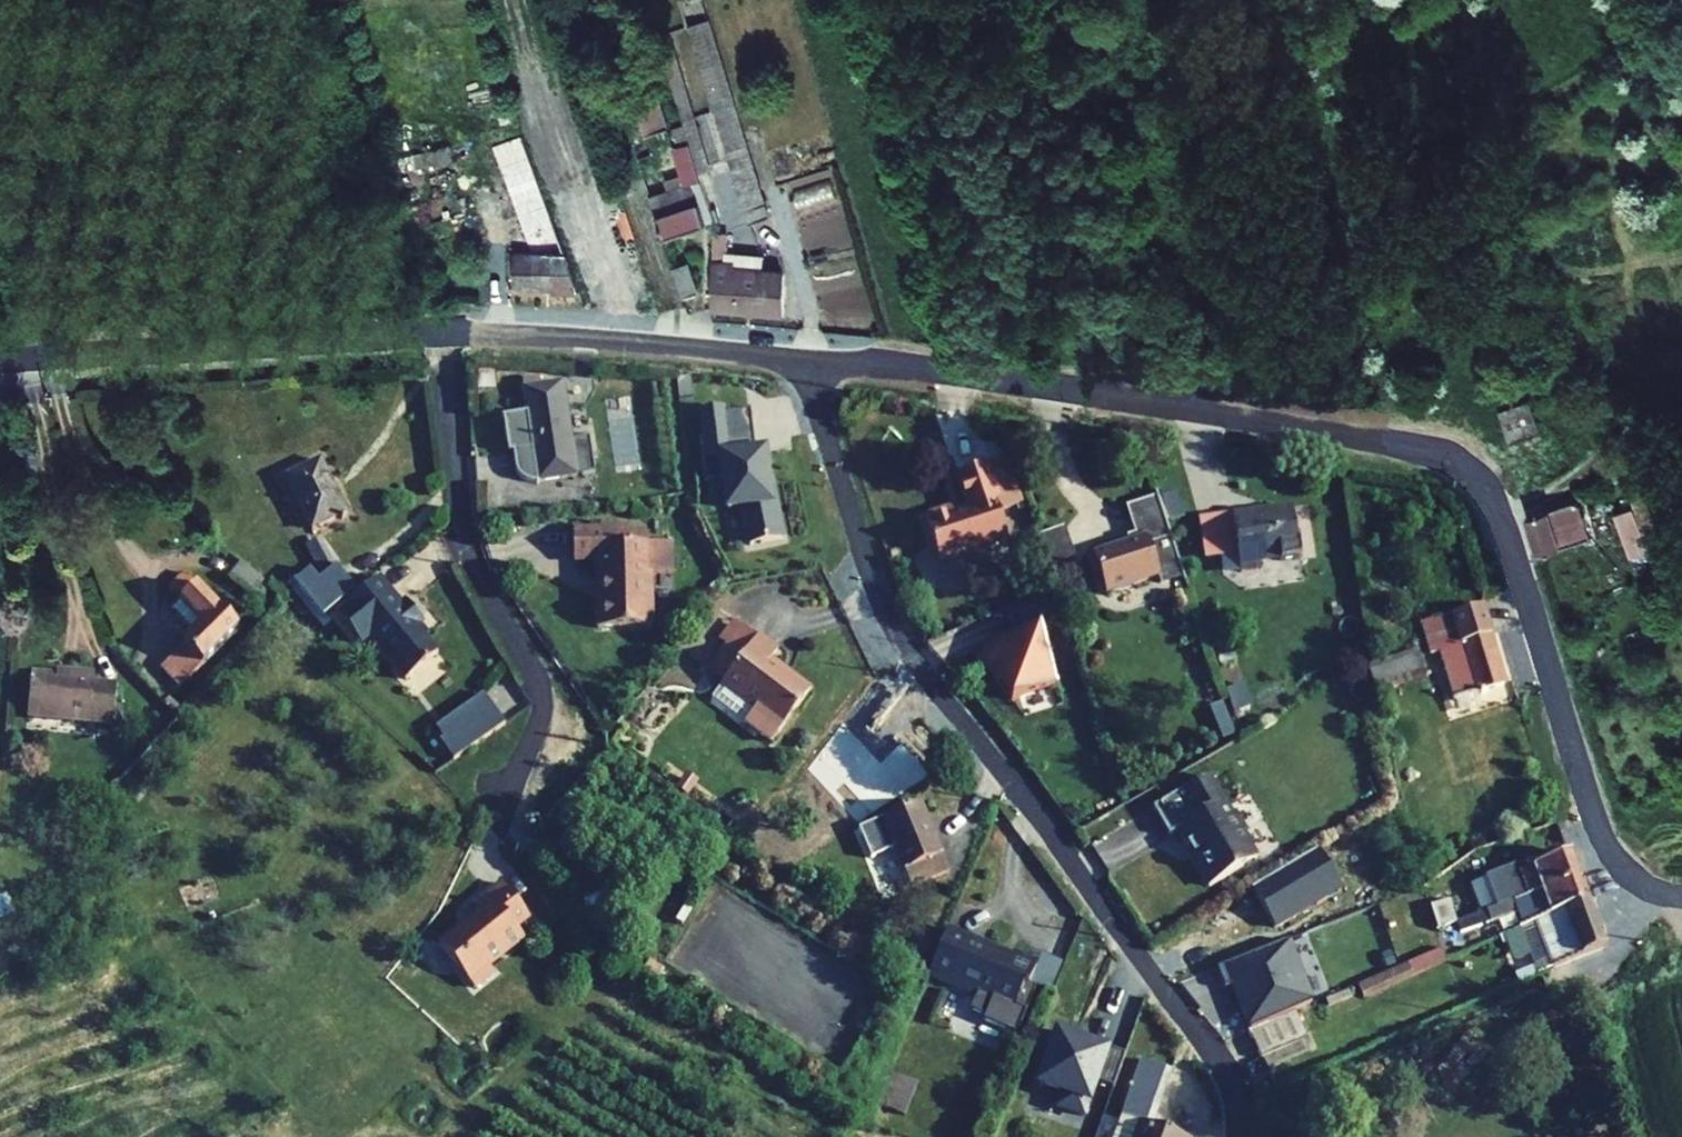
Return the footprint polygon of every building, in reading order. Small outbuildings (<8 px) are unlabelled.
[(642,132),(668,125),(658,87),(632,94),(642,132)] [(502,252),(498,303),(504,302),(572,310),(517,142),(499,147),(508,174),(499,177),(509,206),(516,203),(533,255),(502,252)] [(685,186),(671,191),(671,208),(691,208),(685,186)] [(671,191),(643,199),(654,240),(672,235),(671,208),(671,191)] [(696,228),(691,208),(671,208),(672,235),(696,228)] [(729,269),(709,266),(702,315),(771,324),(769,283),(728,277),(729,269)] [(543,388),(527,391),(533,423),(507,428),(514,463),(519,462),(522,479),(525,483),(528,487),(532,490),(537,491),(542,492),(547,491),(601,480),(588,416),(572,419),(566,392),(544,396),(543,388)] [(1506,442),(1539,432),(1530,401),(1497,411),(1506,442)] [(311,444),(277,462),(304,511),(338,494),(311,444)] [(1022,460),(1001,468),(1014,503),(1035,496),(1022,460)] [(937,521),(954,568),(1022,544),(1008,505),(1014,503),(1001,468),(970,478),(981,511),(965,517),(964,512),(937,521)] [(1177,579),(1198,572),(1186,538),(1170,492),(1141,502),(1153,536),(1098,556),(1112,596),(1175,574),(1177,579)] [(1290,503),(1195,517),(1202,561),(1235,556),(1237,568),(1298,559),(1290,503)] [(1525,538),(1537,576),(1589,561),(1577,522),(1525,538)] [(1607,532),(1629,573),(1646,564),(1624,523),(1607,532)] [(647,526),(594,531),(597,563),(620,561),(626,627),(680,622),(675,569),(697,567),(694,537),(669,539),(668,526),(647,528),(647,526)] [(1078,526),(1049,536),(1063,575),(1092,565),(1078,526)] [(341,546),(310,563),(318,577),(349,560),(341,546)] [(189,664),(206,646),(238,610),(176,553),(160,572),(199,606),(183,625),(166,643),(189,664)] [(415,655),(444,624),(419,602),(426,595),(405,576),(401,580),(378,559),(348,592),(415,655)] [(1458,651),(1473,704),(1485,700),(1469,647),(1509,635),(1500,607),(1442,624),(1450,653),(1458,651)] [(775,645),(762,634),(728,678),(742,689),(775,645)] [(1509,635),(1469,647),(1485,700),(1524,688),(1509,635)] [(797,657),(777,642),(775,645),(742,689),(740,692),(773,718),(763,731),(788,751),(830,697),(790,666),(797,657)] [(52,669),(32,668),(28,710),(114,717),(117,670),(75,668),(76,659),(53,657),(52,669)] [(451,759),(503,724),(481,692),(429,727),(451,759)] [(740,692),(729,705),(763,731),(773,718),(740,692)] [(1212,774),(1150,803),(1164,833),(1174,828),(1202,886),(1254,862),(1212,774)] [(939,804),(902,822),(935,894),(974,876),(939,804)] [(1581,877),(1571,850),(1530,865),(1536,883),(1499,896),(1498,892),(1487,895),(1492,909),(1536,893),(1581,877)] [(1581,877),(1536,893),(1546,920),(1591,904),(1581,877)] [(436,944),(470,986),(491,970),(484,963),(520,934),(513,926),(527,915),(497,880),(470,903),(476,910),(436,944)] [(1430,904),(1435,927),(1453,923),(1448,900),(1430,904)] [(1591,904),(1546,920),(1521,929),(1530,955),(1546,950),(1551,964),(1605,944),(1591,904)] [(1016,970),(1018,967),(986,950),(964,938),(944,986),(988,1010),(990,1008),(1024,1027),(1036,1004),(1040,1006),(1052,982),(1028,969),(1025,974),(1016,970)] [(1439,945),(1357,982),(1362,993),(1443,957),(1439,945)] [(1288,1012),(1274,982),(1240,998),(1253,1027),(1288,1012)] [(1298,1007),(1288,1012),(1253,1027),(1271,1072),(1317,1053),(1298,1007)] [(1138,1058),(1111,1136),(1184,1136),(1148,1124),(1168,1069),(1138,1058)] [(875,1104),(903,1115),(916,1082),(888,1071),(875,1104)]
